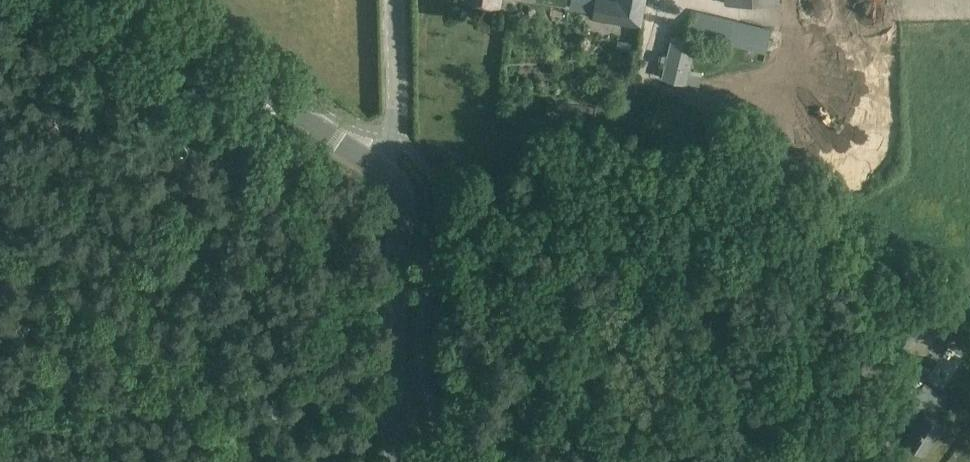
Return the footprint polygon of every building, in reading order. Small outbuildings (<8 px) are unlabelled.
[(621,0),(620,0),(598,0),(594,19),(641,27),(645,7),(646,0),(621,0)] [(766,55),(769,40),(772,30),(694,11),(687,36),(766,55)] [(663,56),(662,64),(668,65),(665,79),(699,86),(702,73),(690,70),(696,44),(674,39),(667,38),(664,49),(671,51),(670,58),(663,56)] [(948,393),(968,355),(952,346),(932,384),(948,393)] [(941,393),(925,382),(910,404),(912,405),(901,420),(912,428),(904,439),(926,454),(944,427),(935,420),(949,399),(948,398),(941,393)]
